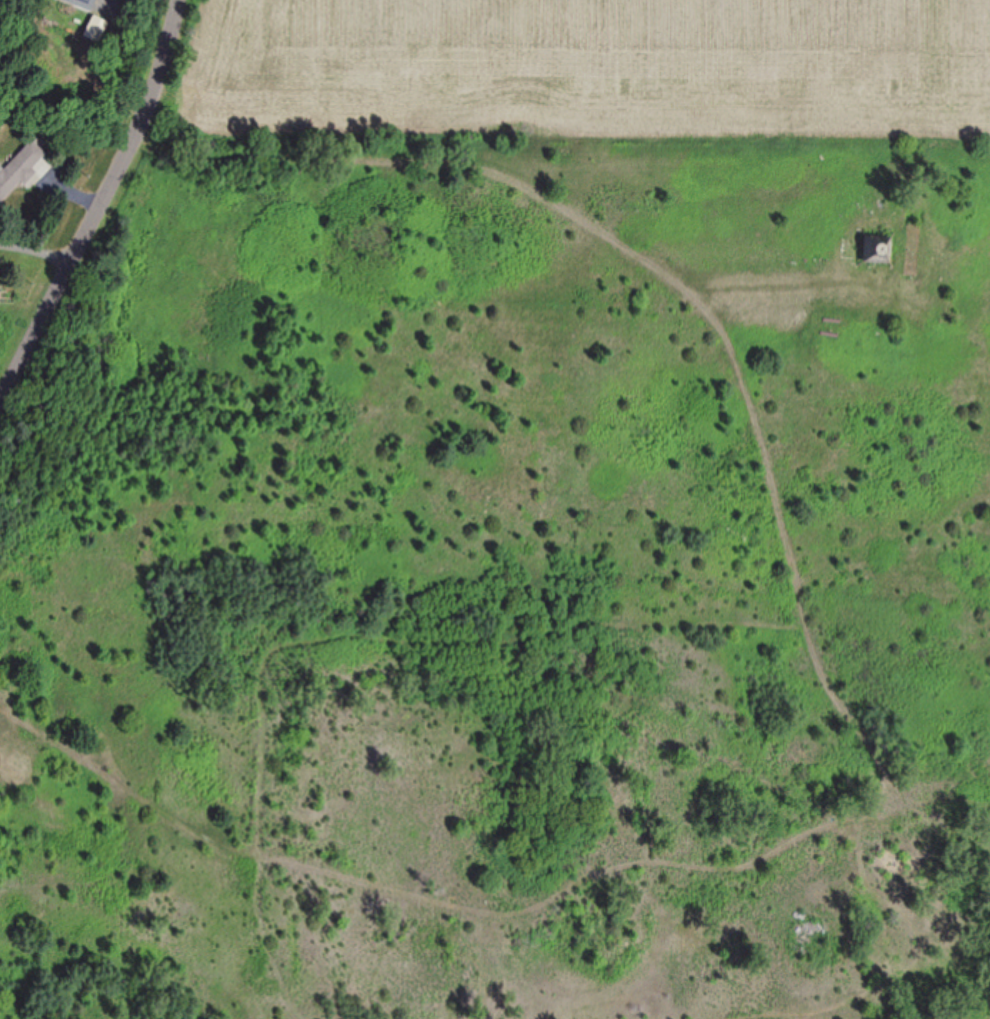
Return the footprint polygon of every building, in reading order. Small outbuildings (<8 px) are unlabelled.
[(97,0),(64,0),(63,2),(93,11),(97,0)] [(32,141),(6,169),(0,164),(0,201),(3,204),(22,184),(29,190),(55,162),(32,141)]
